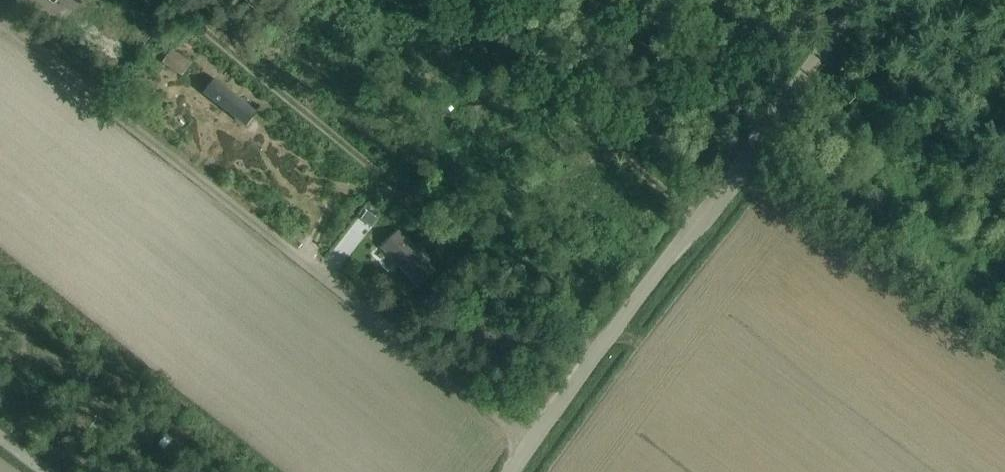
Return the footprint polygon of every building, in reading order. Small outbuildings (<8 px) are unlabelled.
[(193,61),(173,47),(162,64),(182,77),(193,61)] [(205,92),(248,123),(258,109),(215,79),(205,92)] [(435,271),(428,264),(431,261),(427,258),(425,260),(400,233),(383,249),(418,287),(435,271)]
